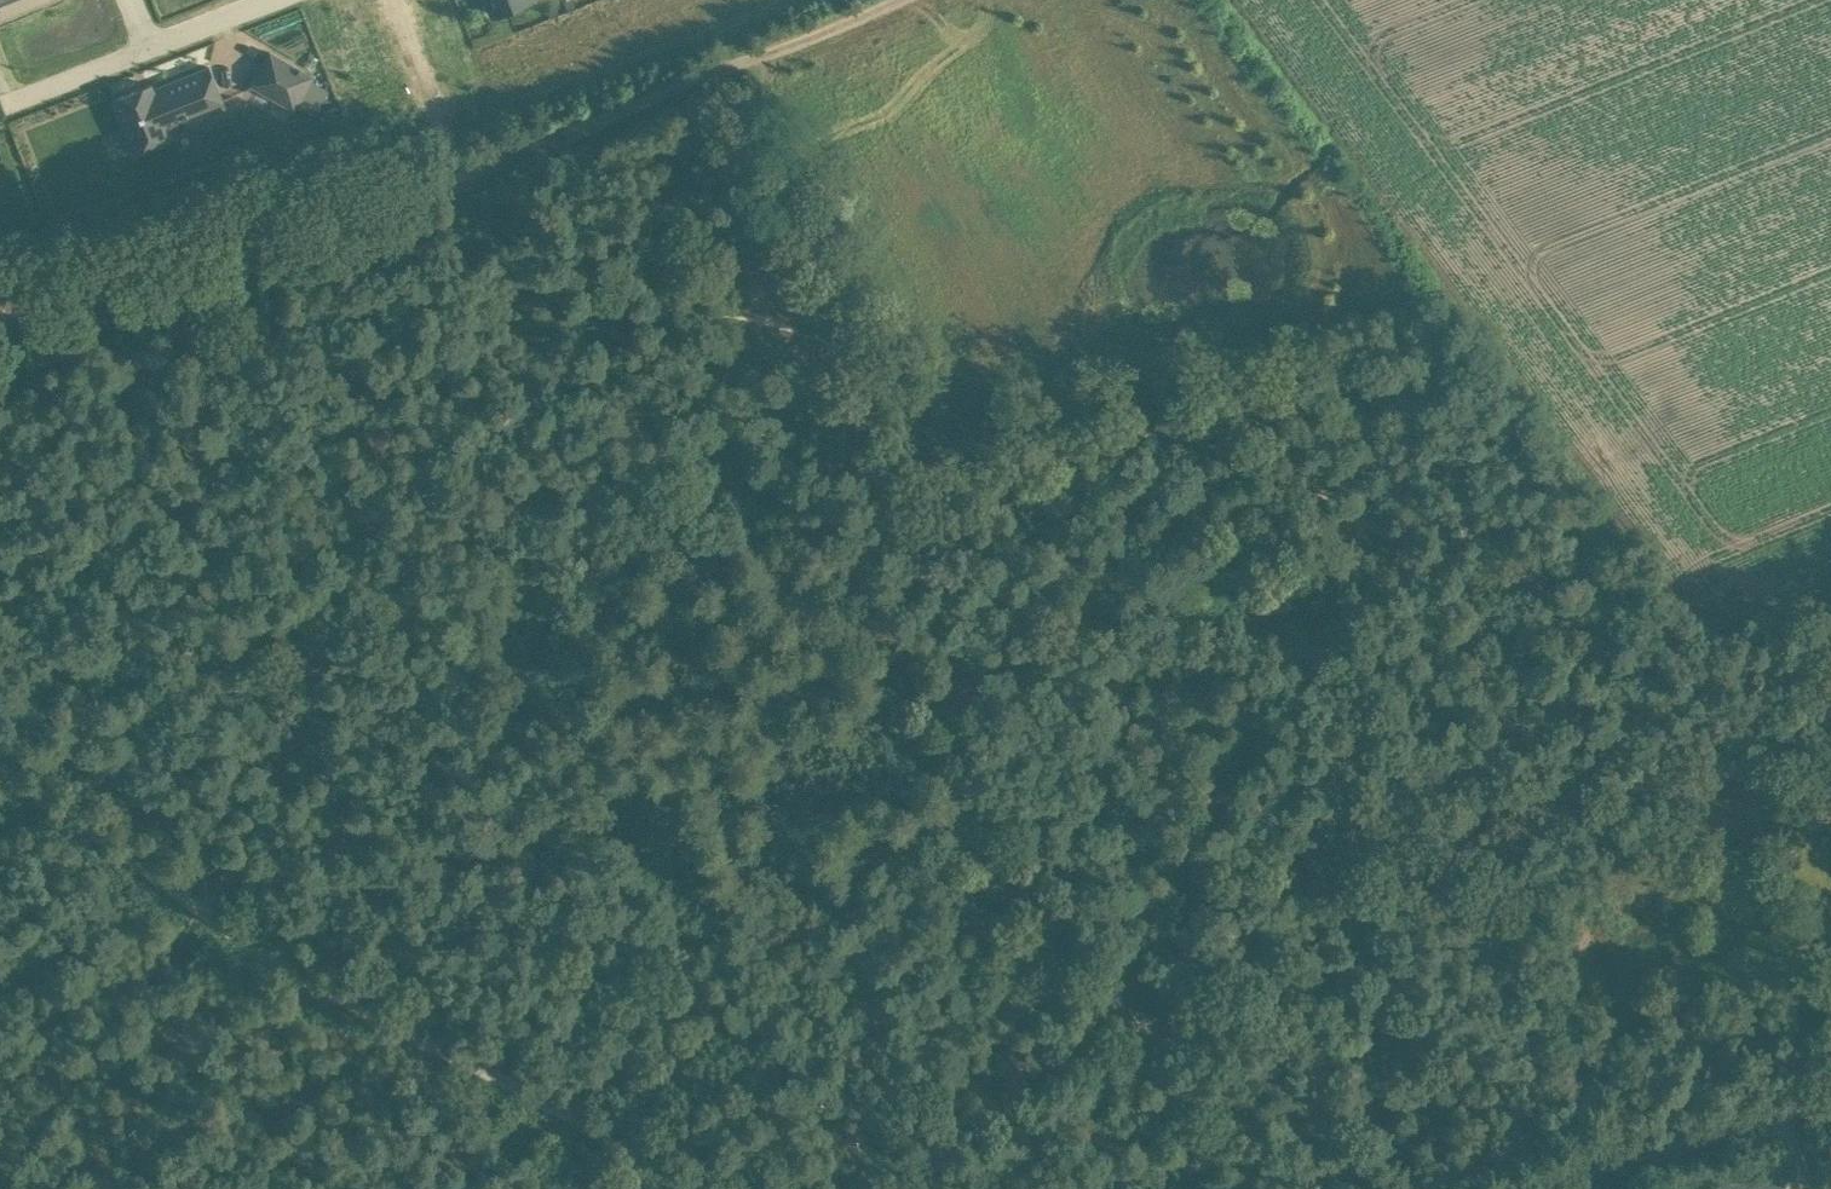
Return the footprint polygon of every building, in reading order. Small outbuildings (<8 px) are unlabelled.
[(494,14),(528,0),(488,0),(494,14)] [(270,51),(251,84),(294,109),(297,105),(313,114),(328,89),(311,80),(313,75),(270,51)] [(151,83),(113,98),(135,152),(173,137),(170,129),(226,106),(210,66),(153,88),(151,83)]
